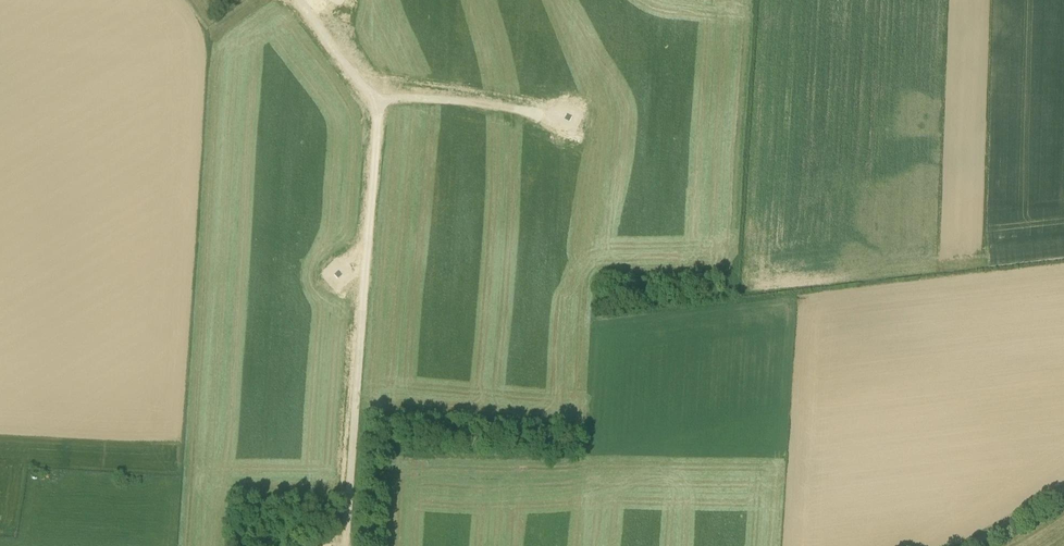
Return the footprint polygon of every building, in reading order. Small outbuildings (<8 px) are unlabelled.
[(341,281),(338,277),(342,274),(338,270),(334,273),(335,274),(332,277),(338,284),(341,281)]
